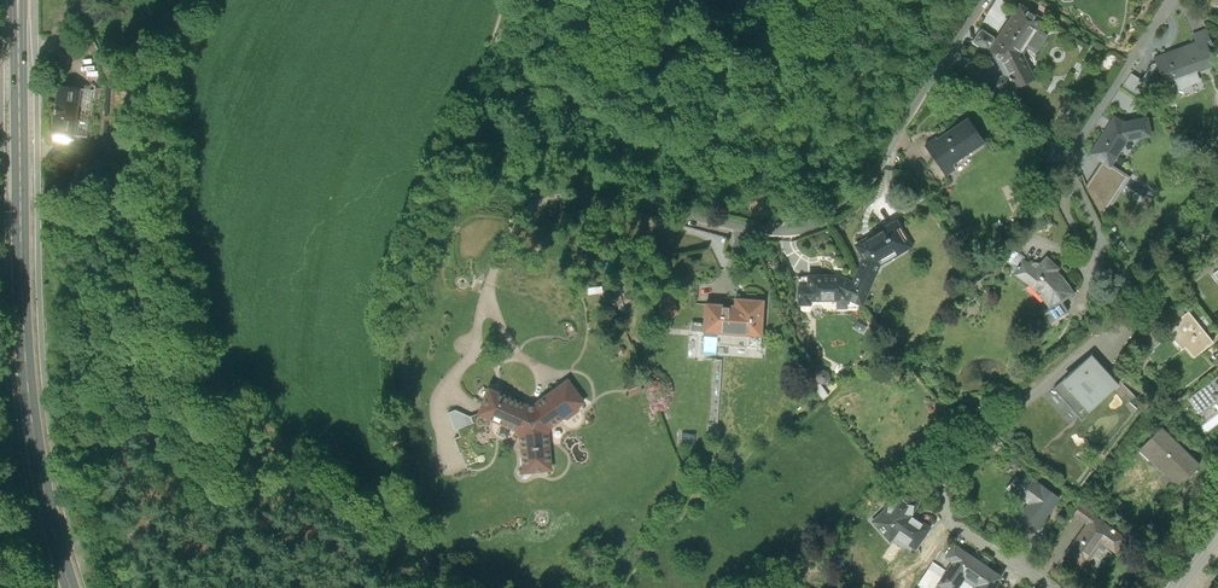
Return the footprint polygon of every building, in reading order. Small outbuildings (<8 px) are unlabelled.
[(1052,12),(1039,4),(1037,8),(1034,12),(1047,20),(1052,12)] [(1039,18),(1019,5),(997,39),(988,52),(995,56),(1004,74),(995,79),(993,85),(995,90),(1001,91),(1009,87),(1012,81),(1015,87),(1033,78),(1019,50),(1023,45),(1036,53),(1047,36),(1034,27),(1039,18)] [(981,29),(973,41),(988,52),(997,39),(981,29)] [(1159,69),(1164,85),(1177,80),(1180,88),(1197,81),(1194,70),(1202,67),(1203,70),(1215,65),(1212,59),(1208,47),(1212,45),(1212,44),(1207,30),(1193,35),(1197,45),(1168,56),(1167,53),(1154,58),(1156,64),(1159,69)] [(1212,44),(1212,45),(1208,47),(1212,59),(1217,57),(1217,40),(1216,43),(1212,44)] [(1159,69),(1156,64),(1152,65),(1142,82),(1147,85),(1156,70),(1159,69)] [(1142,82),(1131,74),(1123,88),(1141,99),(1150,86),(1147,85),(1142,82)] [(93,91),(60,86),(52,134),(86,139),(93,91)] [(1115,118),(1097,146),(1098,148),(1093,157),(1109,166),(1125,142),(1151,136),(1147,119),(1124,124),(1115,118)] [(935,139),(925,146),(946,175),(955,169),(952,160),(963,151),(968,153),(982,144),(966,122),(944,135),(945,137),(938,142),(935,139)] [(1048,142),(1046,161),(1060,163),(1062,144),(1048,142)] [(864,258),(853,283),(847,298),(862,304),(875,274),(871,273),(876,261),(905,244),(898,233),(901,230),(896,222),(884,229),(885,230),(866,241),(865,240),(856,245),(864,258)] [(1028,263),(1022,260),(1019,266),(1017,265),(1016,267),(1018,268),(1015,274),(1022,278),(1029,284),(1033,282),(1039,288),(1047,296),(1044,299),(1049,307),(1062,299),(1072,292),(1069,286),(1060,276),(1055,271),(1058,268),(1047,257),(1036,268),(1032,267),(1028,263)] [(848,308),(847,298),(853,283),(837,276),(833,276),(809,277),(809,285),(797,286),(798,306),(811,306),(811,300),(836,299),(837,309),(848,308)] [(1063,300),(1062,299),(1049,307),(1040,312),(1047,323),(1060,315),(1061,316),(1068,311),(1068,309),(1067,306),(1065,306),(1062,302),(1063,302),(1063,300)] [(744,306),(705,304),(704,332),(705,332),(705,337),(703,337),(702,355),(716,356),(717,346),(761,348),(763,301),(744,300),(744,306)] [(1190,346),(1194,343),(1202,354),(1217,342),(1217,334),(1197,308),(1174,326),(1190,346)] [(1088,360),(1060,385),(1068,394),(1077,386),(1096,407),(1125,381),(1111,365),(1100,374),(1088,360)] [(1196,395),(1210,411),(1217,404),(1217,378),(1196,395)] [(568,380),(535,404),(527,405),(490,389),(479,413),(490,417),(516,429),(521,436),(525,471),(551,468),(548,433),(551,425),(562,418),(568,419),(579,410),(580,404),(584,402),(568,380)] [(637,380),(626,384),(630,396),(642,392),(637,380)] [(490,417),(479,413),(470,416),(455,409),(449,412),(455,430),(458,429),(460,436),(454,438),(460,453),(461,453),(466,466),(481,460),(476,447),(475,448),(470,434),(485,428),(490,417)] [(1208,462),(1169,425),(1148,447),(1186,484),(1208,462)] [(694,435),(681,434),(680,445),(693,446),(694,435)] [(1067,495),(1033,471),(1029,477),(1020,490),(1036,501),(1025,516),(1032,521),(1043,529),(1067,495)] [(1013,485),(1020,490),(1029,477),(1022,472),(1013,485)] [(879,517),(897,538),(903,532),(923,546),(937,525),(919,513),(926,499),(904,486),(890,508),(879,517)] [(1091,498),(1081,511),(1095,520),(1073,552),(1091,564),(1109,539),(1123,549),(1133,535),(1099,511),(1103,506),(1091,498)] [(1035,540),(1043,529),(1032,521),(1023,532),(1035,540)] [(953,555),(961,560),(970,547),(962,542),(953,555)] [(982,587),(1000,587),(1009,574),(970,547),(961,560),(955,569),(947,581),(958,587),(963,587),(971,576),(985,585),(982,587)] [(955,569),(940,560),(926,581),(937,587),(958,587),(947,581),(955,569)]
